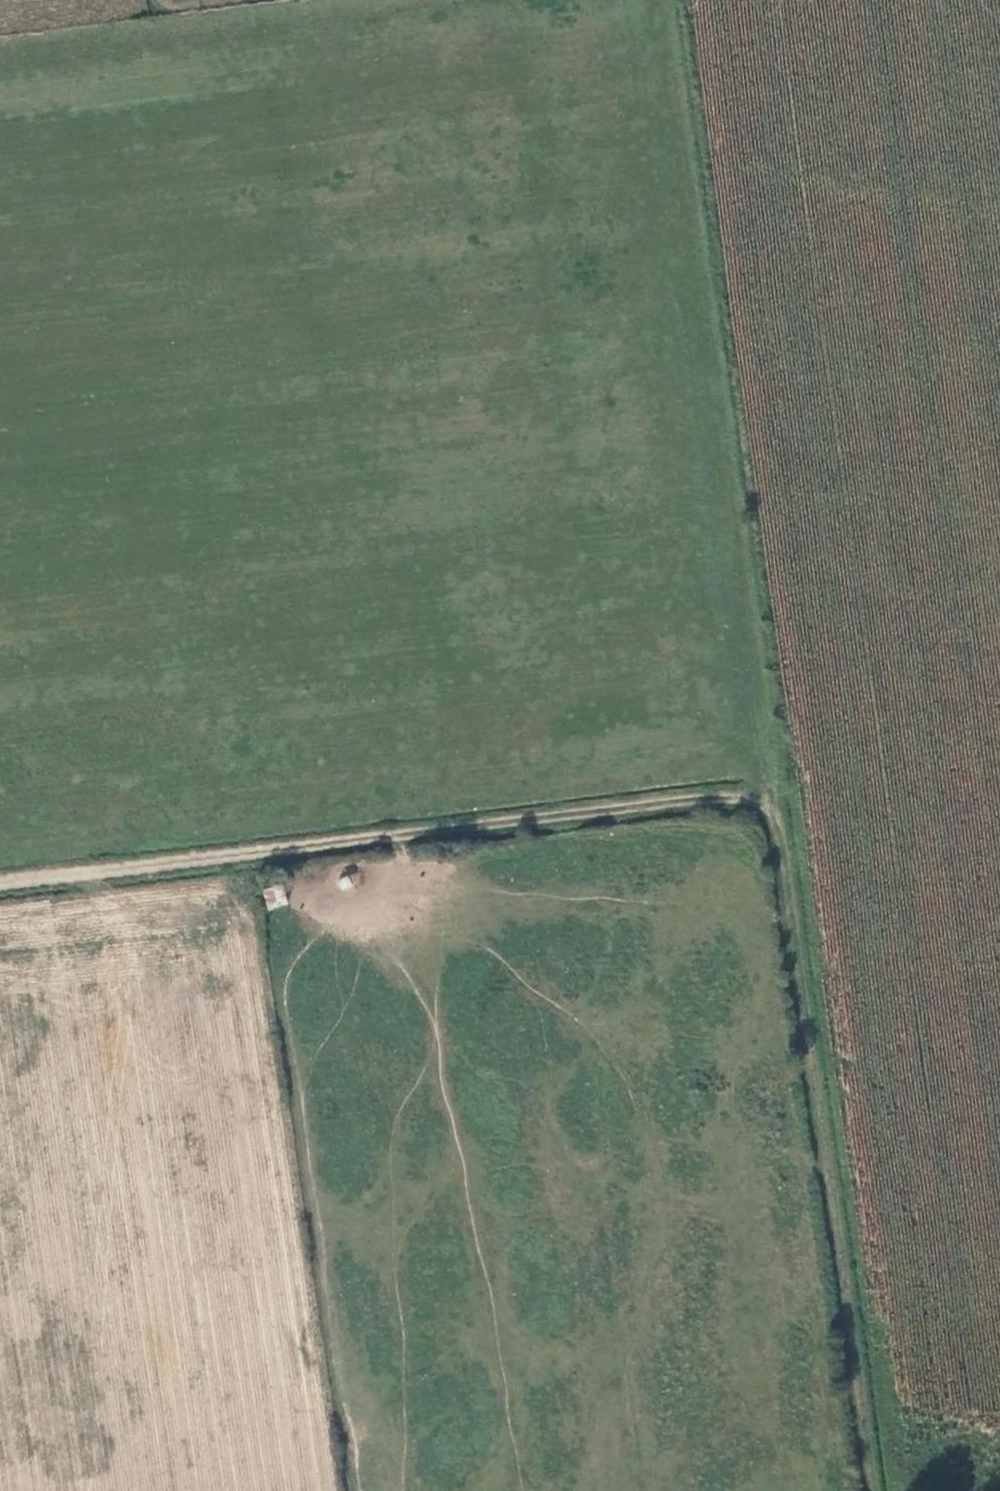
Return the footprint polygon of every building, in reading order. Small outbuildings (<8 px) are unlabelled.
[(282,884),(263,890),(268,909),(288,903),(282,884)]
